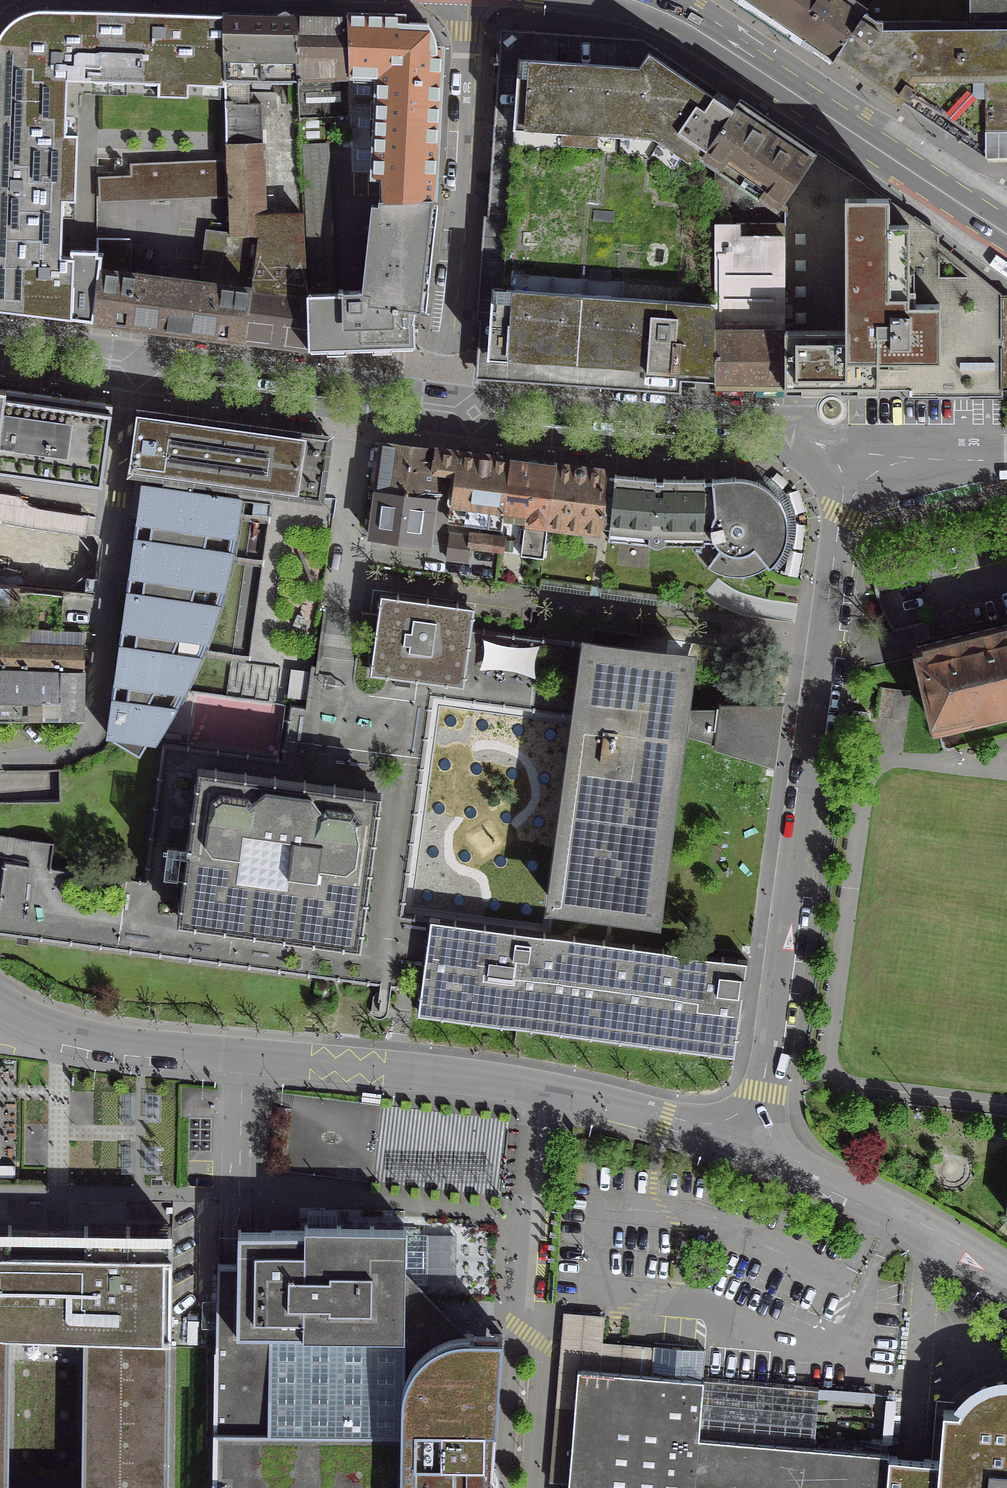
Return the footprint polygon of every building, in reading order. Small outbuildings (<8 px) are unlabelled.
[(91,320),(95,11),(0,0),(0,309),(91,320)] [(833,61),(871,0),(741,0),(833,61)] [(833,61),(899,107),(905,102),(986,159),(1006,158),(1006,0),(871,0),(833,61)] [(149,12),(95,11),(95,40),(95,61),(222,63),(223,63),(221,13),(164,12),(164,10),(149,9),(149,12)] [(222,63),(224,149),(260,147),(259,104),(247,104),(247,79),(295,80),(292,15),(221,13),(223,63),(222,63)] [(292,15),(295,80),(297,119),(298,144),(323,143),(322,118),(347,117),(348,80),(346,16),(292,15)] [(377,81),(376,100),(440,103),(445,48),(436,47),(436,43),(434,34),(431,30),(428,26),(398,23),(398,17),(346,16),(348,80),(377,81)] [(475,295),(485,296),(481,357),(507,358),(506,369),(694,383),(715,383),(713,186),(712,185),(689,170),(697,158),(732,111),(638,47),(563,42),(562,62),(516,59),(511,128),(523,129),(512,289),(497,288),(500,243),(479,241),(478,259),(475,295)] [(381,179),(380,203),(436,206),(440,103),(376,100),(373,178),(381,179)] [(712,167),(780,213),(818,153),(741,100),(732,111),(697,158),(712,167)] [(99,263),(98,263),(91,320),(242,340),(250,282),(255,235),(226,236),(227,235),(205,232),(203,283),(126,273),(127,120),(96,120),(95,239),(95,253),(100,253),(99,263)] [(260,147),(224,149),(224,173),(226,173),(227,235),(226,236),(255,235),(250,282),(242,340),(306,348),(304,295),(306,295),(306,290),(305,290),(305,280),(304,280),(301,217),(262,218),(260,147)] [(785,213),(784,331),(785,391),(823,391),(910,391),(910,397),(1002,397),(1002,390),(1001,295),(939,243),(938,235),(818,153),(780,213),(785,213)] [(780,213),(712,167),(712,185),(713,186),(715,383),(715,391),(785,391),(784,331),(785,213),(780,213)] [(306,295),(304,295),(306,348),(412,346),(412,321),(411,320),(412,310),(417,310),(436,206),(380,203),(377,200),(366,292),(358,292),(340,292),(340,294),(306,295)] [(0,390),(0,471),(99,485),(110,405),(0,390)] [(327,437),(136,410),(127,474),(161,479),(159,489),(139,486),(104,734),(112,736),(110,740),(137,756),(146,740),(154,741),(169,716),(189,678),(205,639),(215,613),(226,573),(231,547),(239,500),(187,493),(189,482),(318,501),(327,437)] [(434,451),(381,444),(375,491),(434,498),(438,472),(431,471),(434,451)] [(434,451),(431,471),(438,472),(453,474),(447,522),(499,529),(501,529),(503,511),(501,510),(508,461),(434,451)] [(553,467),(508,461),(501,510),(503,511),(523,513),(518,556),(541,559),(544,532),(545,524),(553,467)] [(610,469),(554,463),(553,467),(545,524),(544,532),(601,538),(602,530),(604,530),(609,478),(610,469)] [(661,479),(614,475),(614,479),(609,478),(604,530),(610,532),(609,543),(650,547),(652,548),(655,549),(659,549),(661,548),(664,546),(704,547),(704,542),(712,542),(709,483),(709,480),(661,479)] [(709,483),(712,542),(718,549),(704,568),(717,575),(731,578),(740,578),(748,576),(756,573),(764,568),(771,563),(776,556),(780,548),(783,540),(784,531),(784,522),(782,513),(779,505),(774,497),(767,490),(760,485),(752,481),(743,479),(734,478),(709,480),(709,483)] [(434,498),(375,491),(369,539),(428,547),(431,525),(424,524),(427,504),(433,505),(434,498)] [(89,595),(94,536),(0,523),(0,522),(0,586),(89,595)] [(466,550),(468,537),(447,534),(444,559),(464,562),(466,550)] [(468,535),(468,537),(466,550),(501,554),(503,539),(468,535)] [(16,589),(0,588),(0,609),(4,609),(4,607),(15,607),(16,589)] [(381,599),(379,617),(371,677),(466,690),(473,632),(476,611),(381,599)] [(371,677),(379,617),(364,616),(356,674),(313,668),(308,708),(290,706),(279,789),(200,779),(160,773),(146,881),(39,867),(6,863),(0,906),(0,937),(422,993),(419,1016),(737,1058),(750,964),(550,937),(553,917),(655,931),(691,661),(473,632),(466,690),(371,677)] [(914,647),(934,729),(1006,711),(1006,625),(914,647)] [(81,670),(82,648),(79,648),(80,633),(0,628),(0,669),(81,670)] [(79,720),(81,672),(0,669),(0,721),(79,720)] [(305,682),(287,680),(285,695),(303,697),(305,682)] [(911,692),(879,688),(875,717),(906,721),(911,692)] [(854,711),(852,727),(865,729),(867,713),(854,711)] [(235,1230),(235,1264),(234,1332),(402,1335),(403,1269),(404,1219),(302,1218),(302,1231),(235,1230)] [(170,1237),(0,1235),(0,1487),(167,1487),(170,1237)] [(213,1350),(213,1487),(494,1487),(493,1484),(495,1445),(502,1336),(464,1334),(439,1308),(417,1285),(403,1269),(402,1335),(234,1332),(235,1264),(215,1263),(213,1326),(213,1350)] [(564,1487),(884,1487),(886,1457),(887,1453),(811,1447),(816,1390),(701,1380),(702,1351),(651,1346),(649,1374),(575,1368),(564,1487)] [(886,1457),(884,1487),(1006,1487),(1006,1382),(1004,1382),(999,1382),(989,1385),(979,1388),(969,1395),(961,1403),(956,1411),(941,1410),(936,1461),(909,1459),(886,1457)]
